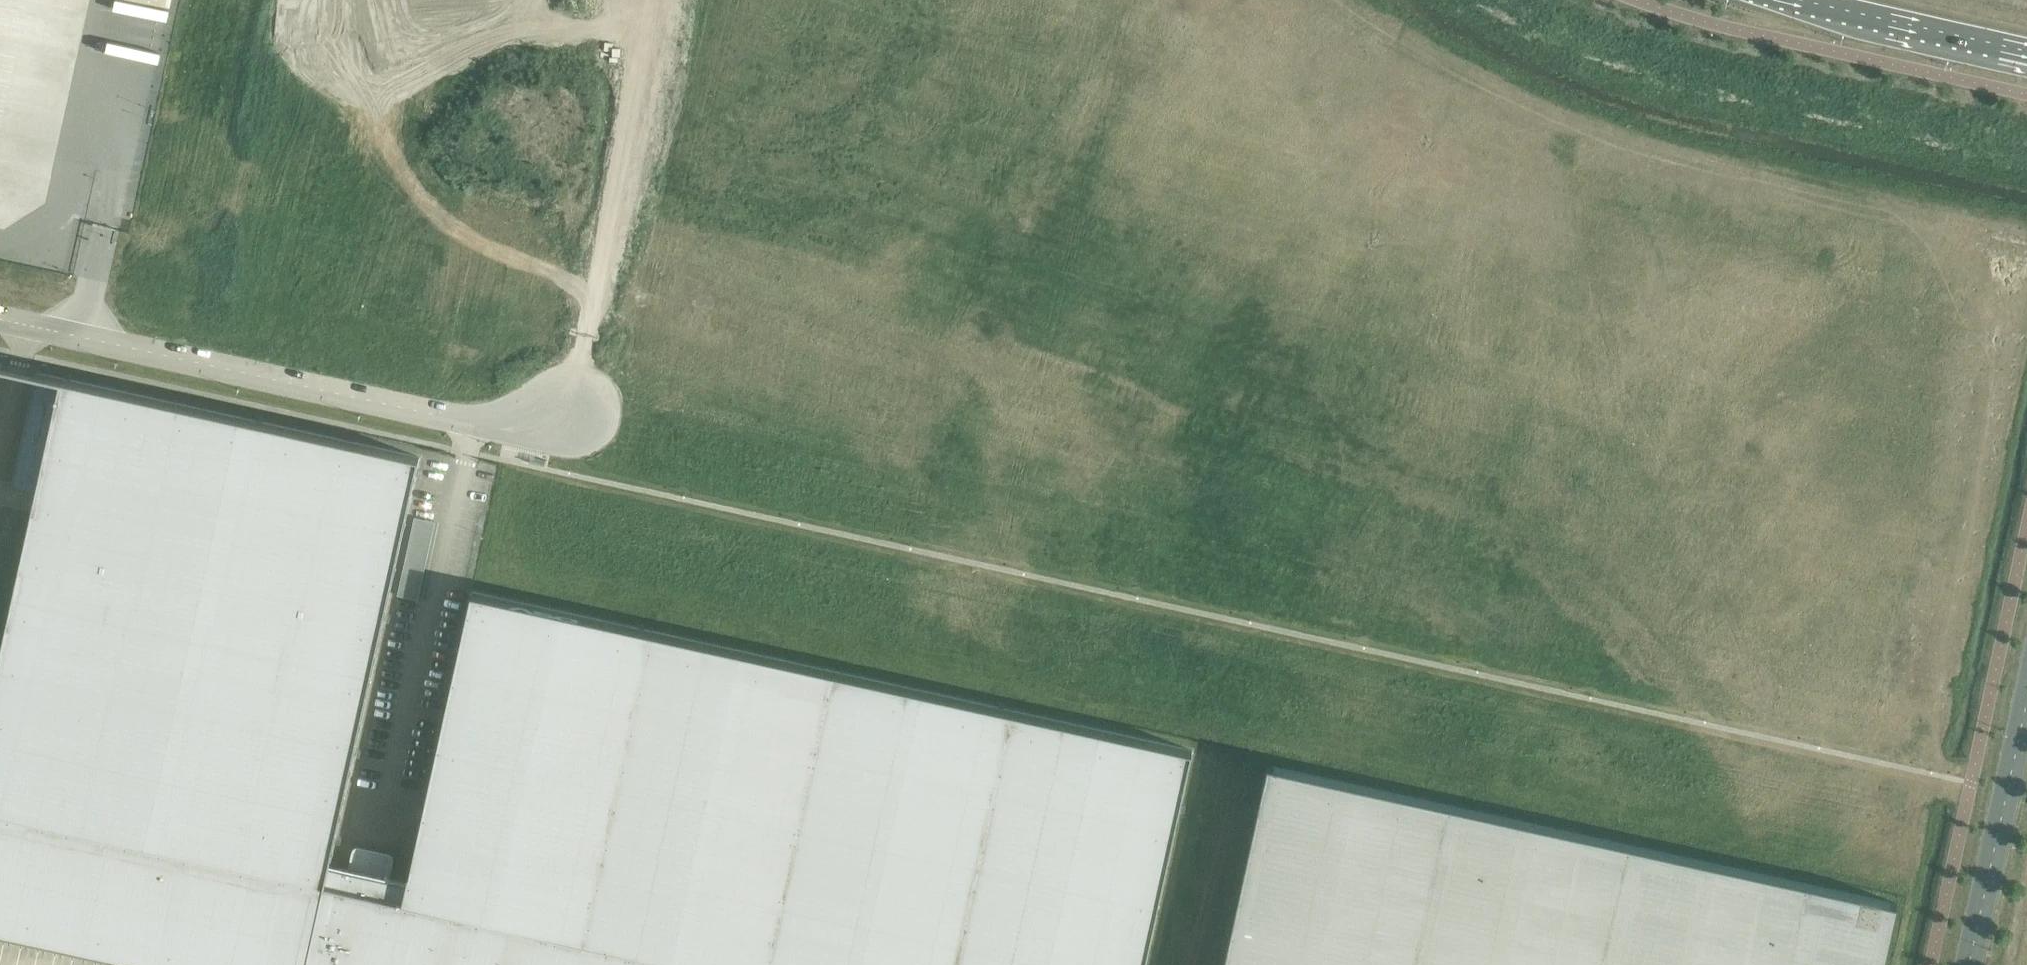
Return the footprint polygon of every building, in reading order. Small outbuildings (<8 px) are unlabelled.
[(420,456),(38,372),(13,483),(38,489),(0,661),(0,929),(162,964),(1145,964),(1193,749),(472,591),(409,879),(385,874),(389,858),(358,851),(354,868),(331,862),(420,456)] [(1223,964),(1884,964),(1898,903),(1268,764),(1223,964)]
